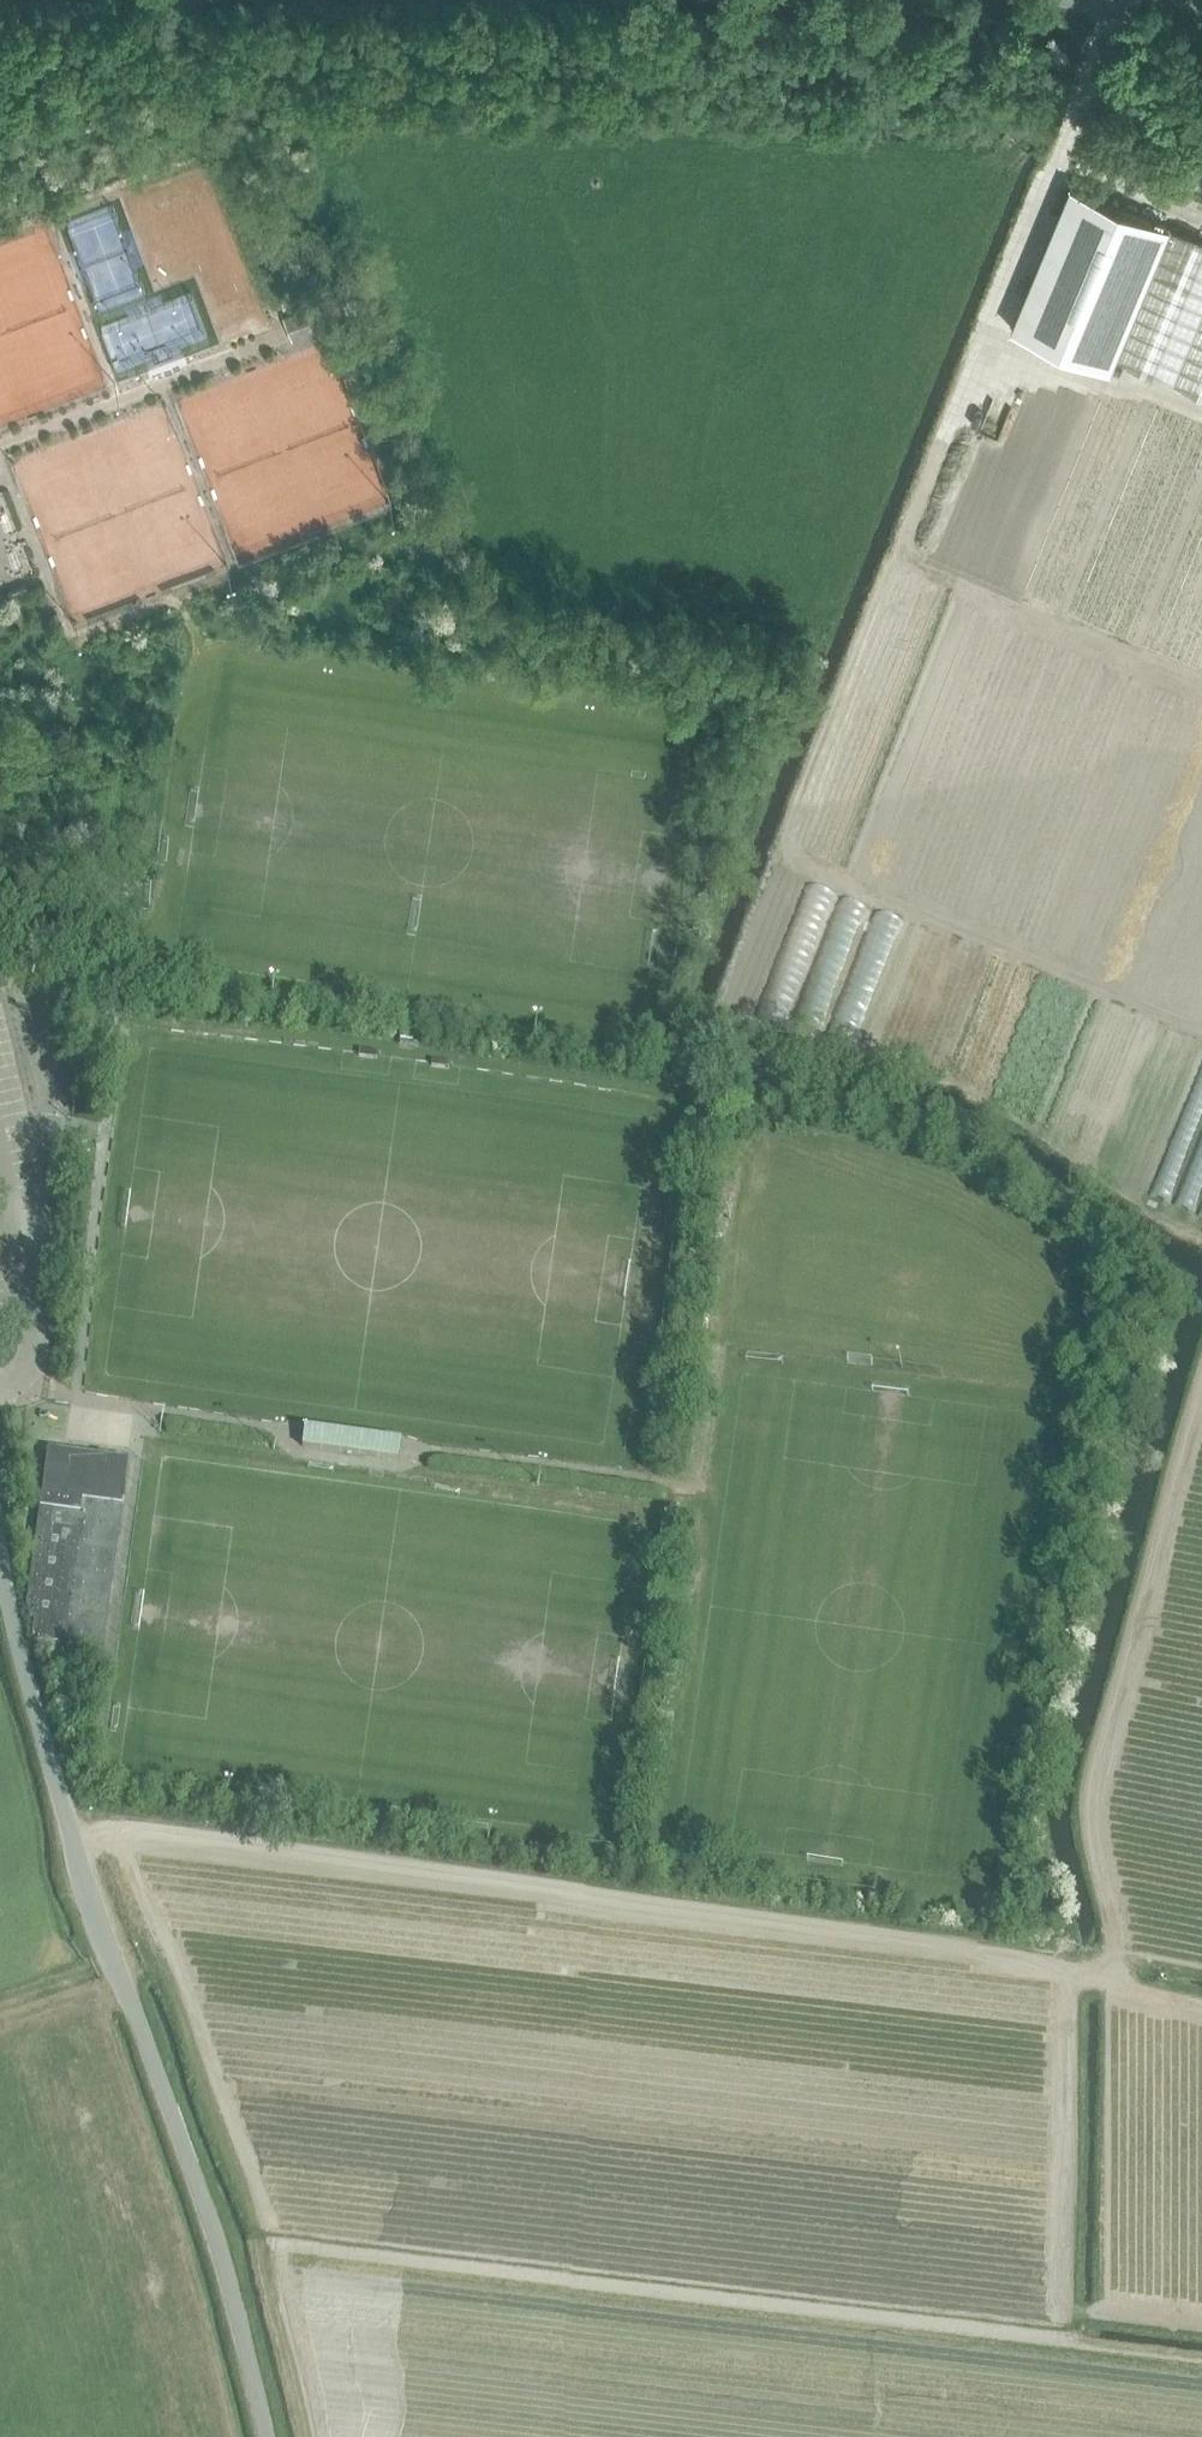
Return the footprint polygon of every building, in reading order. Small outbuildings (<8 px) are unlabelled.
[(1201,393),(1201,241),(1070,186),(1011,329),(1112,371),(1118,358),(1201,393)] [(283,317),(292,338),(313,330),(304,308),(283,317)] [(66,976),(74,977),(75,970),(68,969),(66,976)] [(300,1427),(298,1445),(396,1459),(398,1441),(300,1427)] [(32,1641),(102,1651),(121,1505),(127,1461),(49,1450),(41,1509),(36,1537),(27,1606),(31,1620),(35,1620),(32,1641)]
